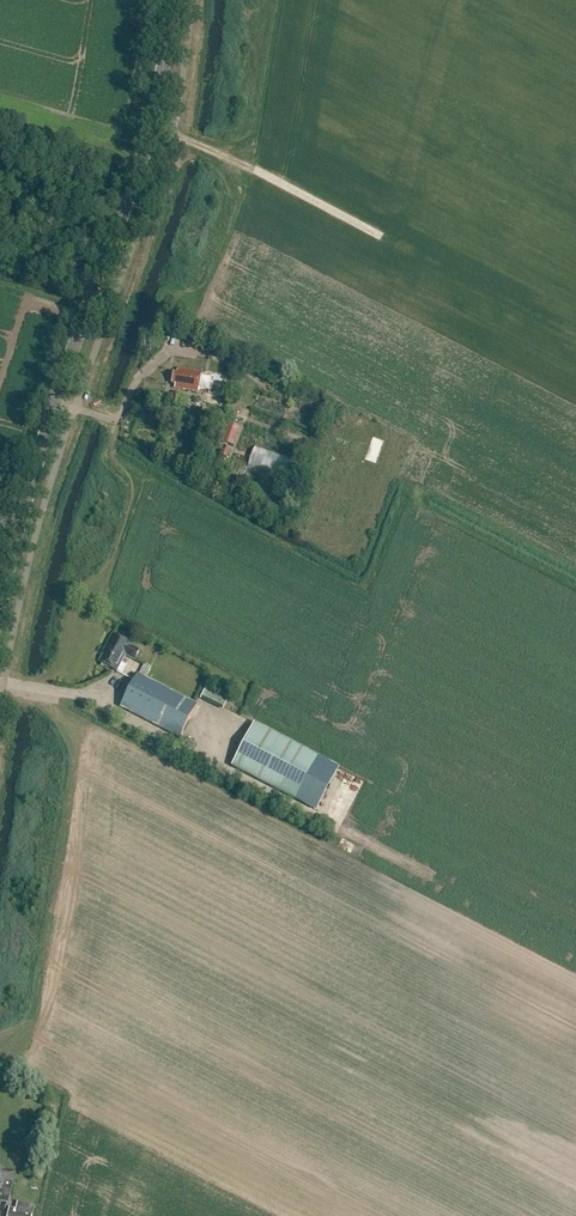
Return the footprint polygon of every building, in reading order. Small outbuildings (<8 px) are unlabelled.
[(87,373),(82,387),(86,388),(93,368),(89,366),(87,373)] [(176,385),(175,388),(199,392),(200,388),(208,389),(206,402),(218,404),(223,376),(210,374),(209,377),(202,376),(202,373),(179,370),(179,373),(175,372),(173,384),(176,385)] [(171,404),(179,405),(181,394),(173,393),(171,404)] [(222,441),(234,446),(241,427),(228,423),(222,441)] [(227,458),(231,448),(224,446),(224,447),(221,446),(218,453),(221,454),(220,455),(227,458)] [(294,459),(255,447),(249,466),(287,479),(294,459)] [(105,654),(101,662),(117,671),(126,655),(135,660),(141,650),(132,645),(112,634),(103,652),(105,654)] [(138,674),(121,707),(180,738),(197,705),(138,674)] [(208,684),(200,699),(222,710),(230,695),(208,684)] [(255,723),(233,766),(317,810),(340,767),(255,723)] [(9,1202),(16,1171),(0,1168),(0,1200),(9,1202)] [(8,1215),(33,1215),(35,1205),(18,1201),(17,1208),(10,1207),(8,1215)]
